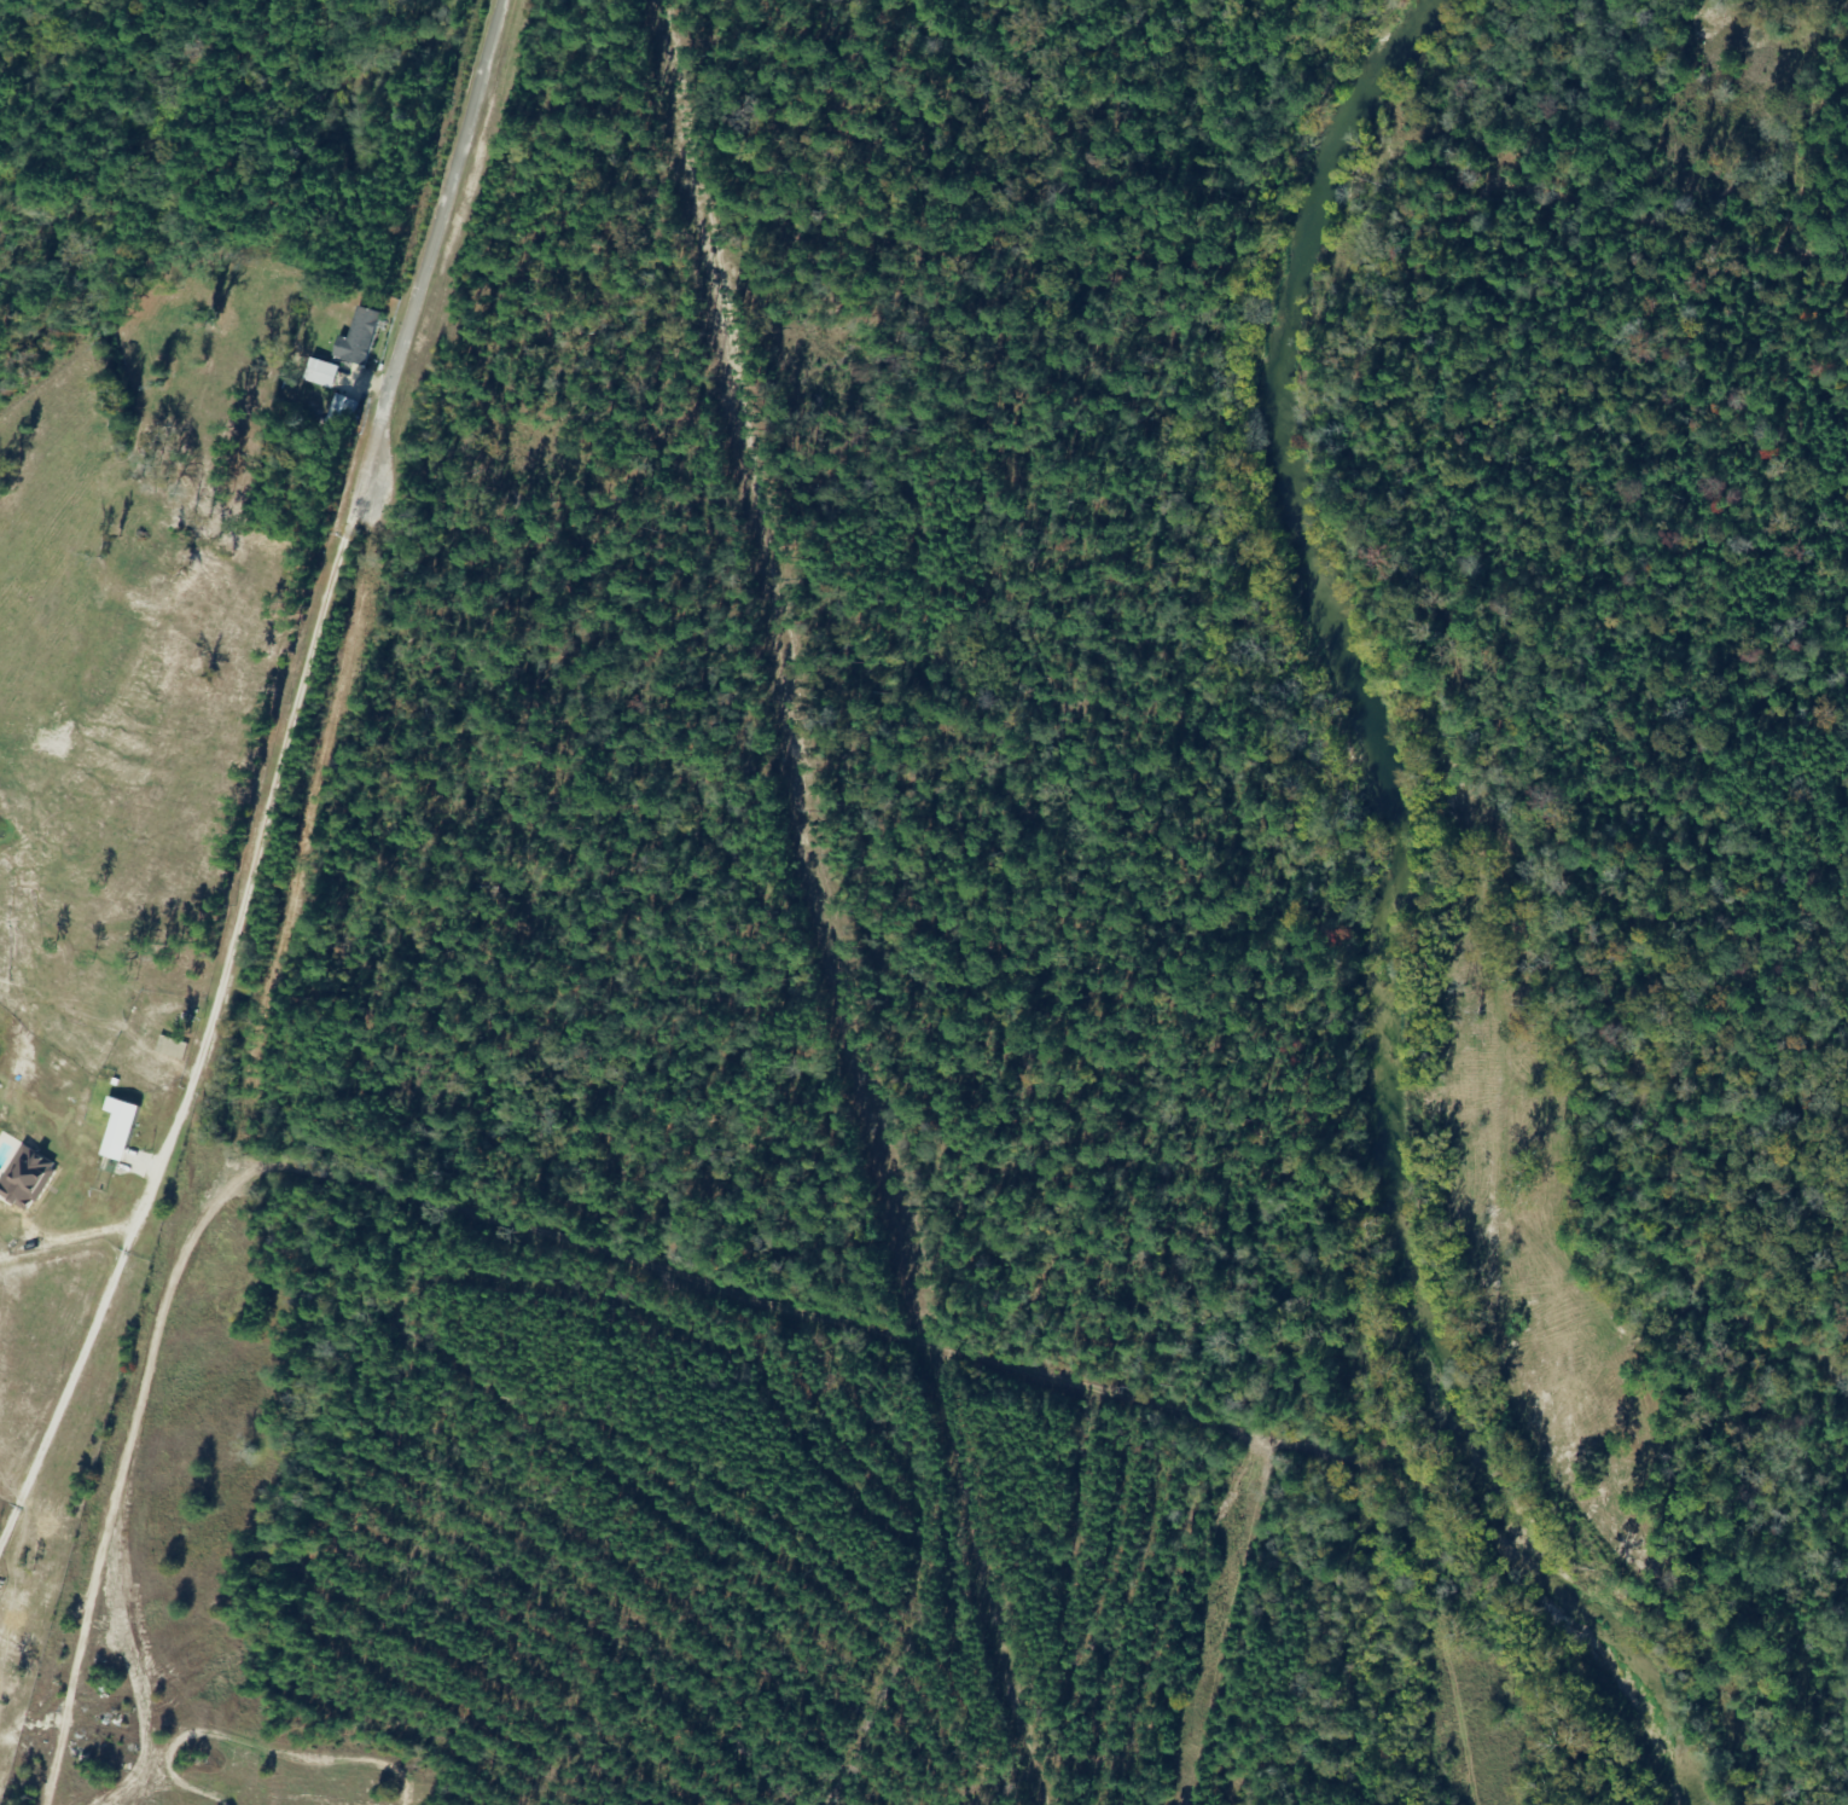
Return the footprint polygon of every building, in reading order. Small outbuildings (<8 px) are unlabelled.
[(349,338),(337,335),(332,357),(365,365),(378,311),(356,306),(349,338)] [(358,402),(336,394),(327,421),(349,428),(358,402)]
